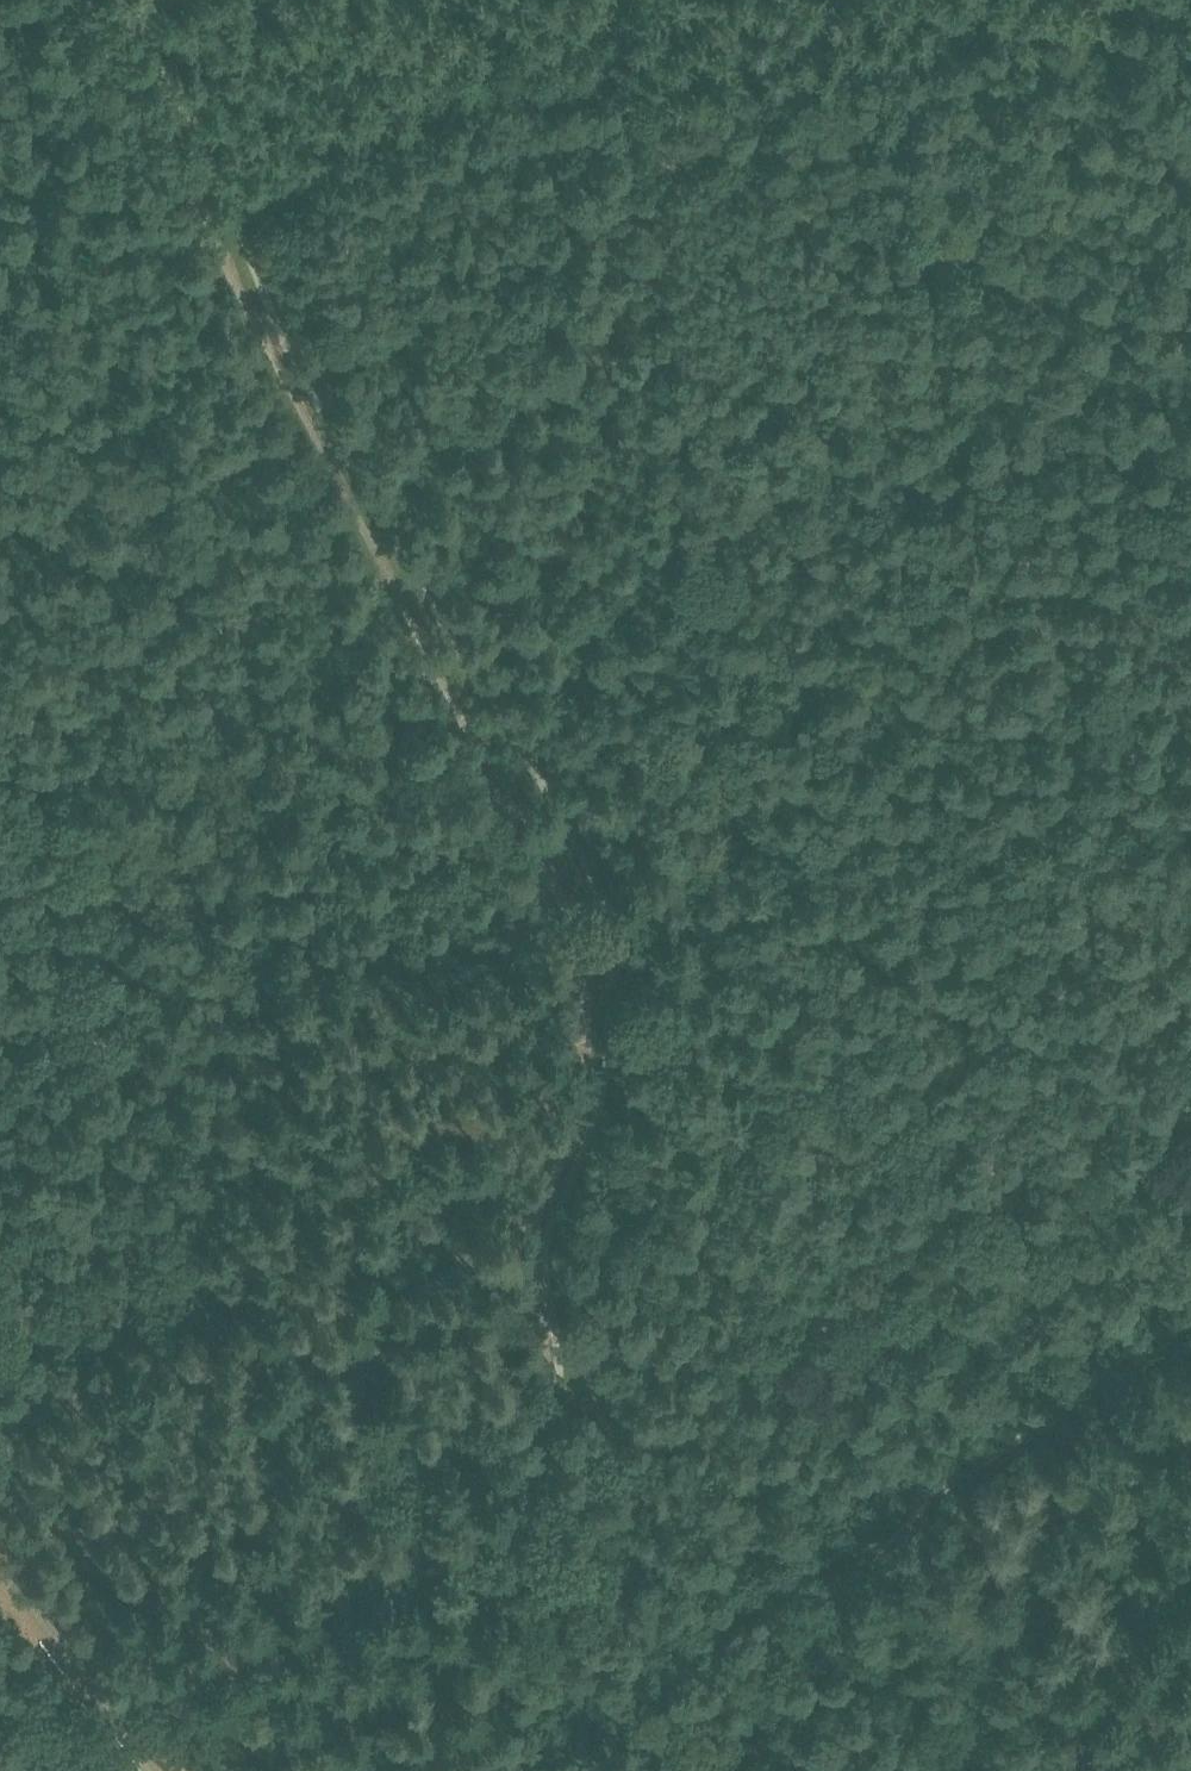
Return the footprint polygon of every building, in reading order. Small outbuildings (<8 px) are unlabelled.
[(10,1751),(0,1748),(0,1770),(2,1770),(10,1751)]
